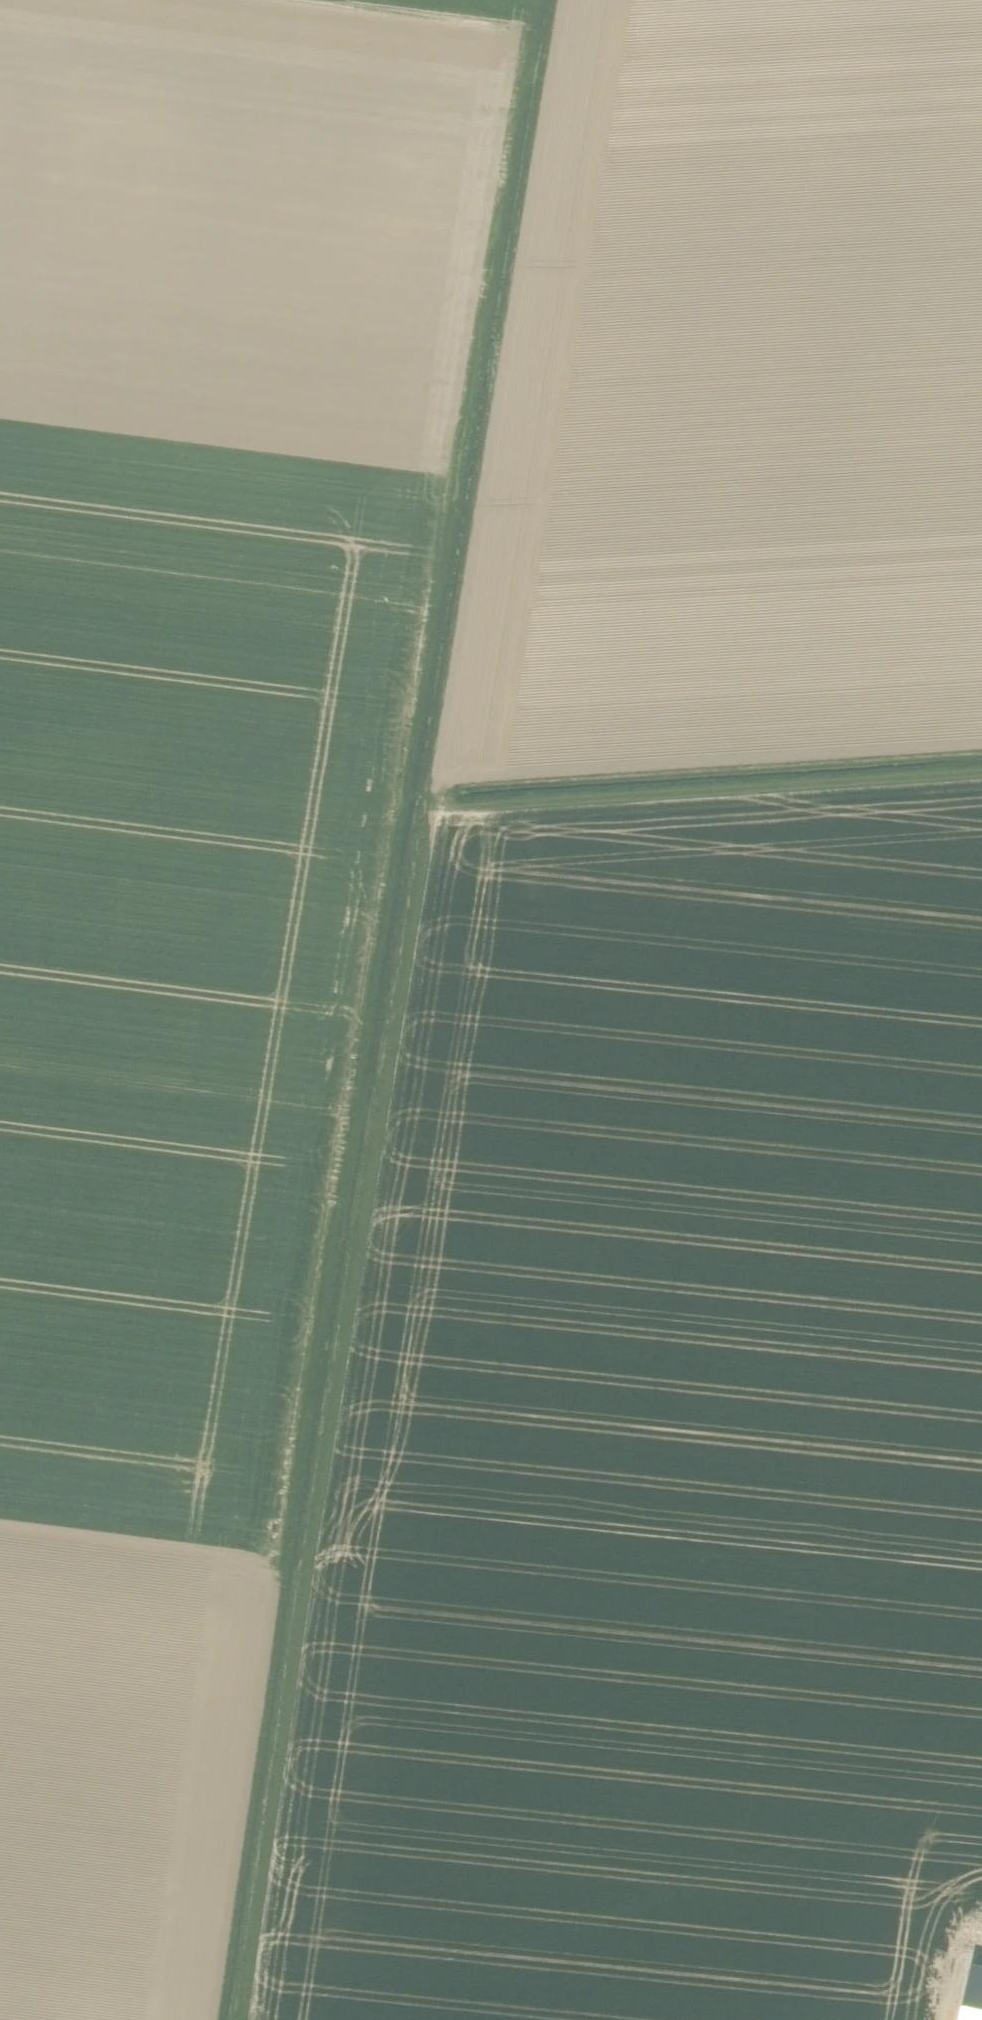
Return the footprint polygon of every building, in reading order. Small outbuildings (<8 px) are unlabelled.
[(972,1966),(960,2019),(981,2019),(981,1968),(972,1966)]
